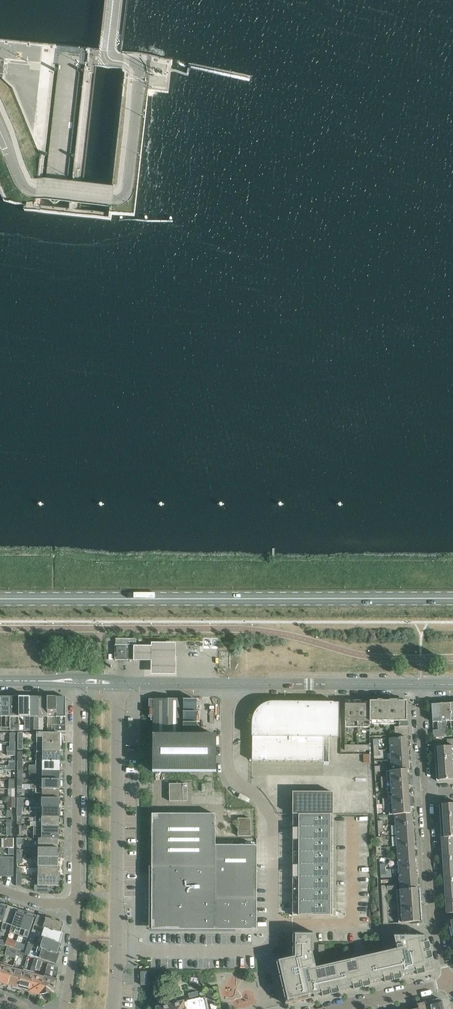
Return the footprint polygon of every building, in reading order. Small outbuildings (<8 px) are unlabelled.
[(111,214),(134,217),(148,96),(169,93),(173,59),(153,57),(123,53),(105,213),(81,211),(99,50),(84,49),(65,208),(40,205),(58,45),(43,44),(24,211),(111,221),(111,214)] [(115,659),(115,660),(121,660),(125,660),(133,660),(135,660),(136,657),(136,653),(136,646),(136,639),(129,639),(115,639),(115,659)] [(151,644),(134,644),(134,659),(151,660),(151,671),(151,675),(176,675),(176,672),(177,641),(152,641),(151,644)] [(5,727),(1,727),(1,731),(10,731),(10,696),(1,696),(1,716),(6,717),(5,727)] [(19,717),(20,696),(10,696),(10,731),(19,731),(19,724),(15,724),(14,717),(19,717)] [(30,697),(20,696),(19,717),(25,717),(25,731),(30,731),(30,717),(30,697)] [(39,697),(30,697),(30,717),(34,717),(34,731),(38,731),(39,697)] [(38,731),(43,731),(43,717),(48,717),(48,697),(39,697),(38,731)] [(57,697),(48,697),(48,717),(52,717),(52,731),(56,731),(57,697)] [(56,731),(65,731),(65,725),(61,725),(61,717),(65,717),(66,697),(57,697),(56,731)] [(183,700),(180,700),(148,699),(148,717),(154,717),(154,735),(182,735),(183,700)] [(188,700),(183,700),(182,735),(196,735),(196,723),(196,700),(188,700)] [(345,703),(345,727),(370,727),(370,721),(370,701),(360,701),(360,700),(354,700),(354,701),(345,701),(345,703)] [(399,722),(399,726),(408,726),(408,721),(406,721),(406,701),(370,701),(370,721),(399,722)] [(252,728),(252,761),(323,762),(323,738),(338,738),(339,703),(273,703),(271,703),(269,703),(267,704),(264,705),(263,705),(262,706),(261,707),(260,708),(259,709),(258,710),(257,711),(256,712),(255,713),(254,714),(254,715),(253,716),(253,718),(252,719),(252,720),(252,722),(252,723),(252,724),(252,726),(252,727),(252,728)] [(440,704),(442,736),(447,736),(446,721),(451,721),(449,703),(440,704)] [(440,704),(431,705),(432,722),(437,722),(437,730),(433,730),(433,737),(442,736),(440,704)] [(408,727),(408,726),(399,726),(394,726),(395,735),(409,734),(408,727)] [(59,733),(34,733),(34,737),(43,737),(43,742),(59,743),(59,742),(61,742),(61,736),(59,736),(59,733)] [(153,772),(180,772),(216,772),(216,765),(216,735),(209,735),(202,735),(201,735),(196,735),(182,735),(154,735),(153,743),(153,767),(153,772)] [(407,748),(406,737),(389,738),(390,749),(407,748)] [(7,747),(7,751),(15,751),(15,742),(9,742),(9,747),(7,747)] [(37,742),(37,747),(37,752),(59,752),(59,749),(61,748),(61,744),(59,744),(59,743),(43,742),(37,742)] [(450,746),(447,747),(447,746),(444,747),(444,744),(434,745),(435,758),(452,757),(452,746),(450,746)] [(390,749),(391,760),(408,759),(407,748),(390,749)] [(59,755),(59,752),(37,752),(37,756),(43,756),(43,761),(59,761),(59,760),(61,759),(61,756),(59,755)] [(435,758),(435,769),(452,768),(452,757),(435,758)] [(407,770),(409,770),(408,759),(391,760),(391,770),(392,771),(407,770)] [(7,771),(7,769),(14,770),(15,761),(9,760),(9,766),(0,766),(0,771),(7,771)] [(59,762),(59,761),(43,761),(43,766),(36,766),(27,766),(27,770),(32,770),(59,771),(59,767),(60,766),(61,763),(59,762)] [(436,781),(452,779),(452,768),(435,769),(436,781)] [(43,775),(43,780),(59,780),(59,779),(60,778),(60,775),(59,774),(59,771),(32,770),(32,775),(43,775)] [(407,776),(407,770),(392,771),(391,770),(386,771),(386,776),(380,777),(381,788),(387,788),(387,793),(408,791),(408,785),(413,785),(412,776),(407,776)] [(59,781),(59,780),(43,780),(42,785),(32,785),(32,788),(59,789),(59,786),(60,786),(60,781),(59,781)] [(187,784),(180,784),(169,784),(169,801),(187,801),(187,784)] [(42,793),(42,798),(59,798),(60,797),(60,793),(59,792),(59,789),(32,788),(32,789),(33,789),(33,793),(42,793)] [(389,815),(394,814),(410,813),(409,807),(414,807),(413,797),(409,797),(408,791),(387,793),(387,798),(382,798),(383,810),(388,809),(389,815)] [(292,815),(333,815),(333,792),(292,792),(292,814),(292,815)] [(7,798),(7,808),(15,808),(15,798),(14,798),(8,798),(7,798)] [(59,799),(59,798),(42,798),(42,803),(36,803),(36,808),(58,808),(58,805),(60,804),(60,800),(59,799)] [(439,815),(452,814),(452,804),(449,804),(449,802),(439,802),(439,815)] [(42,812),(42,817),(58,817),(58,816),(60,815),(60,812),(58,811),(58,808),(36,808),(30,808),(30,812),(42,812)] [(412,813),(410,813),(394,814),(395,825),(412,824),(412,813)] [(256,930),(257,846),(215,845),(215,814),(152,814),(152,817),(152,820),(152,866),(151,866),(151,867),(151,898),(157,898),(157,914),(167,924),(183,924),(183,927),(183,930),(236,930),(256,930)] [(439,815),(440,826),(452,826),(452,814),(439,815)] [(333,815),(292,815),(292,828),(333,828),(333,815)] [(35,826),(58,826),(58,823),(60,822),(60,819),(58,818),(58,817),(42,817),(34,817),(34,822),(30,822),(30,826),(35,826)] [(237,819),(238,826),(238,837),(251,836),(251,818),(237,819)] [(395,825),(396,836),(413,834),(412,824),(395,825)] [(36,826),(34,826),(34,838),(38,838),(58,838),(58,836),(58,835),(60,834),(60,830),(58,830),(58,826),(36,826)] [(452,837),(452,826),(440,826),(441,837),(452,837)] [(333,828),(292,828),(292,840),(333,840),(333,828)] [(396,836),(397,846),(414,845),(413,834),(396,836)] [(441,837),(442,848),(452,847),(452,837),(441,837)] [(4,848),(8,848),(14,848),(14,838),(4,838),(4,848)] [(58,838),(38,838),(38,848),(58,848),(58,838)] [(333,840),(292,840),(292,853),(333,853),(333,840)] [(414,845),(397,846),(397,857),(415,856),(414,845)] [(442,848),(442,859),(452,858),(452,847),(442,848)] [(58,857),(58,848),(38,848),(38,857),(58,857)] [(333,853),(292,853),(292,865),(333,865),(333,853)] [(397,857),(398,868),(415,867),(415,856),(397,857)] [(6,876),(13,876),(13,857),(0,857),(0,876),(6,876)] [(58,861),(60,861),(60,857),(58,857),(38,857),(38,866),(58,867),(58,861)] [(452,869),(452,858),(442,859),(443,870),(452,869)] [(333,865),(292,865),(292,878),(333,878),(333,865)] [(38,866),(37,876),(60,876),(60,872),(58,872),(58,867),(38,866)] [(399,879),(416,878),(415,867),(398,868),(399,879)] [(443,870),(444,881),(452,880),(452,869),(443,870)] [(60,876),(37,876),(37,885),(34,885),(34,891),(43,893),(48,893),(48,886),(58,886),(58,880),(60,880),(60,876)] [(333,878),(292,878),(292,890),(333,890),(333,878)] [(399,879),(400,889),(400,890),(417,888),(416,878),(399,879)] [(444,881),(445,892),(452,891),(452,880),(444,881)] [(397,901),(420,899),(420,888),(417,888),(400,890),(400,889),(396,890),(397,901)] [(333,890),(292,890),(292,903),(333,902),(333,890)] [(452,902),(452,891),(445,892),(445,903),(452,902)] [(421,910),(420,899),(397,901),(397,912),(421,910)] [(333,902),(292,903),(292,916),(333,916),(333,902)] [(7,907),(4,922),(2,929),(6,930),(7,925),(12,926),(17,910),(16,910),(16,908),(12,907),(11,908),(7,907)] [(19,911),(17,910),(12,926),(11,932),(15,933),(17,928),(20,929),(25,913),(24,911),(21,910),(19,911)] [(397,912),(398,923),(412,922),(412,924),(422,923),(421,910),(397,912)] [(25,913),(20,929),(25,930),(23,936),(27,937),(34,916),(31,915),(31,913),(28,912),(26,913),(25,913)] [(34,924),(45,928),(59,932),(59,929),(61,930),(63,925),(61,924),(62,923),(46,918),(44,924),(39,922),(41,916),(37,915),(34,924)] [(38,936),(43,938),(58,943),(59,939),(61,939),(62,936),(60,934),(61,933),(59,932),(45,928),(43,933),(40,931),(40,932),(32,930),(31,934),(35,935),(38,936)] [(292,958),(275,962),(285,1004),(433,970),(424,934),(393,934),(397,950),(402,948),(403,952),(310,973),(310,970),(315,968),(312,955),(312,932),(292,931),(292,958)] [(6,942),(5,944),(14,947),(16,943),(16,942),(7,938),(6,942)] [(37,946),(37,947),(56,953),(57,950),(59,949),(60,946),(59,945),(60,943),(58,943),(43,938),(42,943),(38,942),(37,946)] [(27,944),(24,953),(31,955),(32,952),(30,952),(33,946),(27,944)] [(15,957),(16,955),(17,951),(7,947),(5,954),(15,957)] [(37,954),(32,952),(31,955),(36,957),(55,964),(56,960),(58,960),(59,956),(58,955),(58,954),(56,953),(37,947),(35,952),(37,953),(37,954)] [(23,971),(18,989),(23,990),(23,989),(29,990),(34,974),(35,968),(37,960),(34,958),(30,973),(27,972),(29,965),(25,964),(23,971)] [(58,966),(48,963),(46,969),(57,973),(58,966)] [(0,973),(0,984),(1,984),(2,983),(8,985),(13,968),(2,965),(0,973)] [(23,971),(13,968),(8,985),(13,986),(13,987),(18,989),(23,971)] [(34,974),(29,990),(28,992),(39,995),(44,977),(34,974)] [(44,977),(39,995),(54,993),(57,979),(44,975),(44,977)] [(204,998),(197,999),(197,998),(193,1000),(184,1002),(184,1001),(176,1003),(176,1001),(171,1001),(172,1004),(168,1005),(168,1002),(164,1003),(164,1006),(157,1007),(157,1008),(207,1008),(204,998)] [(430,1003),(431,1008),(443,1008),(441,999),(433,1001),(433,1002),(430,1003)]
